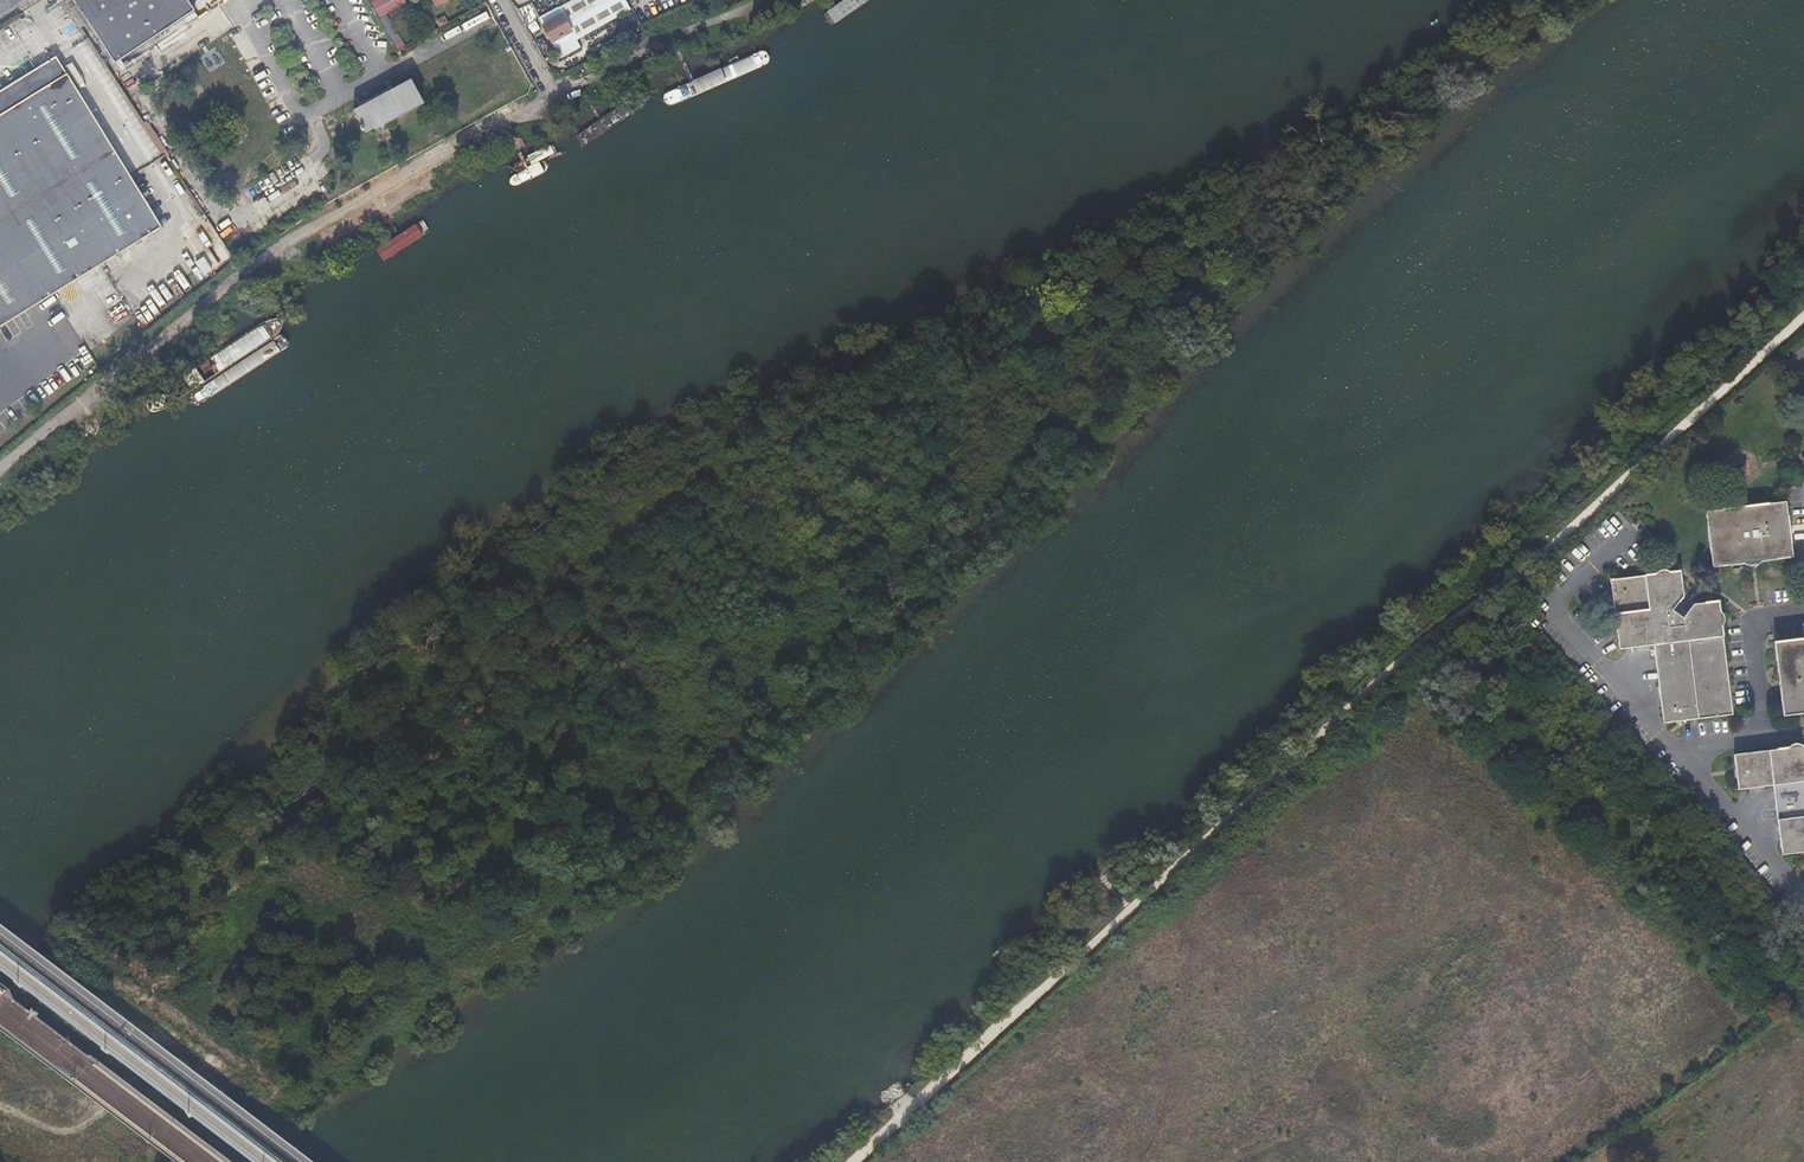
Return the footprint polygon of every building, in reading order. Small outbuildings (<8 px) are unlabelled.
[(181,0),(72,0),(113,64),(190,14),(181,0)] [(379,20),(406,5),(403,0),(383,0),(372,6),(379,20)] [(434,2),(437,8),(452,0),(437,0),(434,2)] [(537,18),(560,58),(579,48),(576,43),(633,12),(626,0),(571,0),(537,18)] [(58,56),(0,91),(0,325),(1,327),(55,294),(162,226),(58,56)] [(419,103),(411,84),(353,113),(364,133),(419,103)] [(204,277),(213,272),(205,258),(196,263),(204,277)] [(1710,518),(1715,566),(1745,562),(1748,559),(1761,557),(1763,560),(1795,557),(1796,554),(1790,509),(1710,518)] [(1655,644),(1665,721),(1733,713),(1718,599),(1695,602),(1692,606),(1682,598),(1684,596),(1681,571),(1611,580),(1620,649),(1634,647),(1634,646),(1655,644)] [(1785,716),(1803,713),(1803,639),(1774,643),(1785,716)] [(1735,754),(1740,790),(1773,786),(1782,854),(1803,852),(1803,746),(1735,754)]
